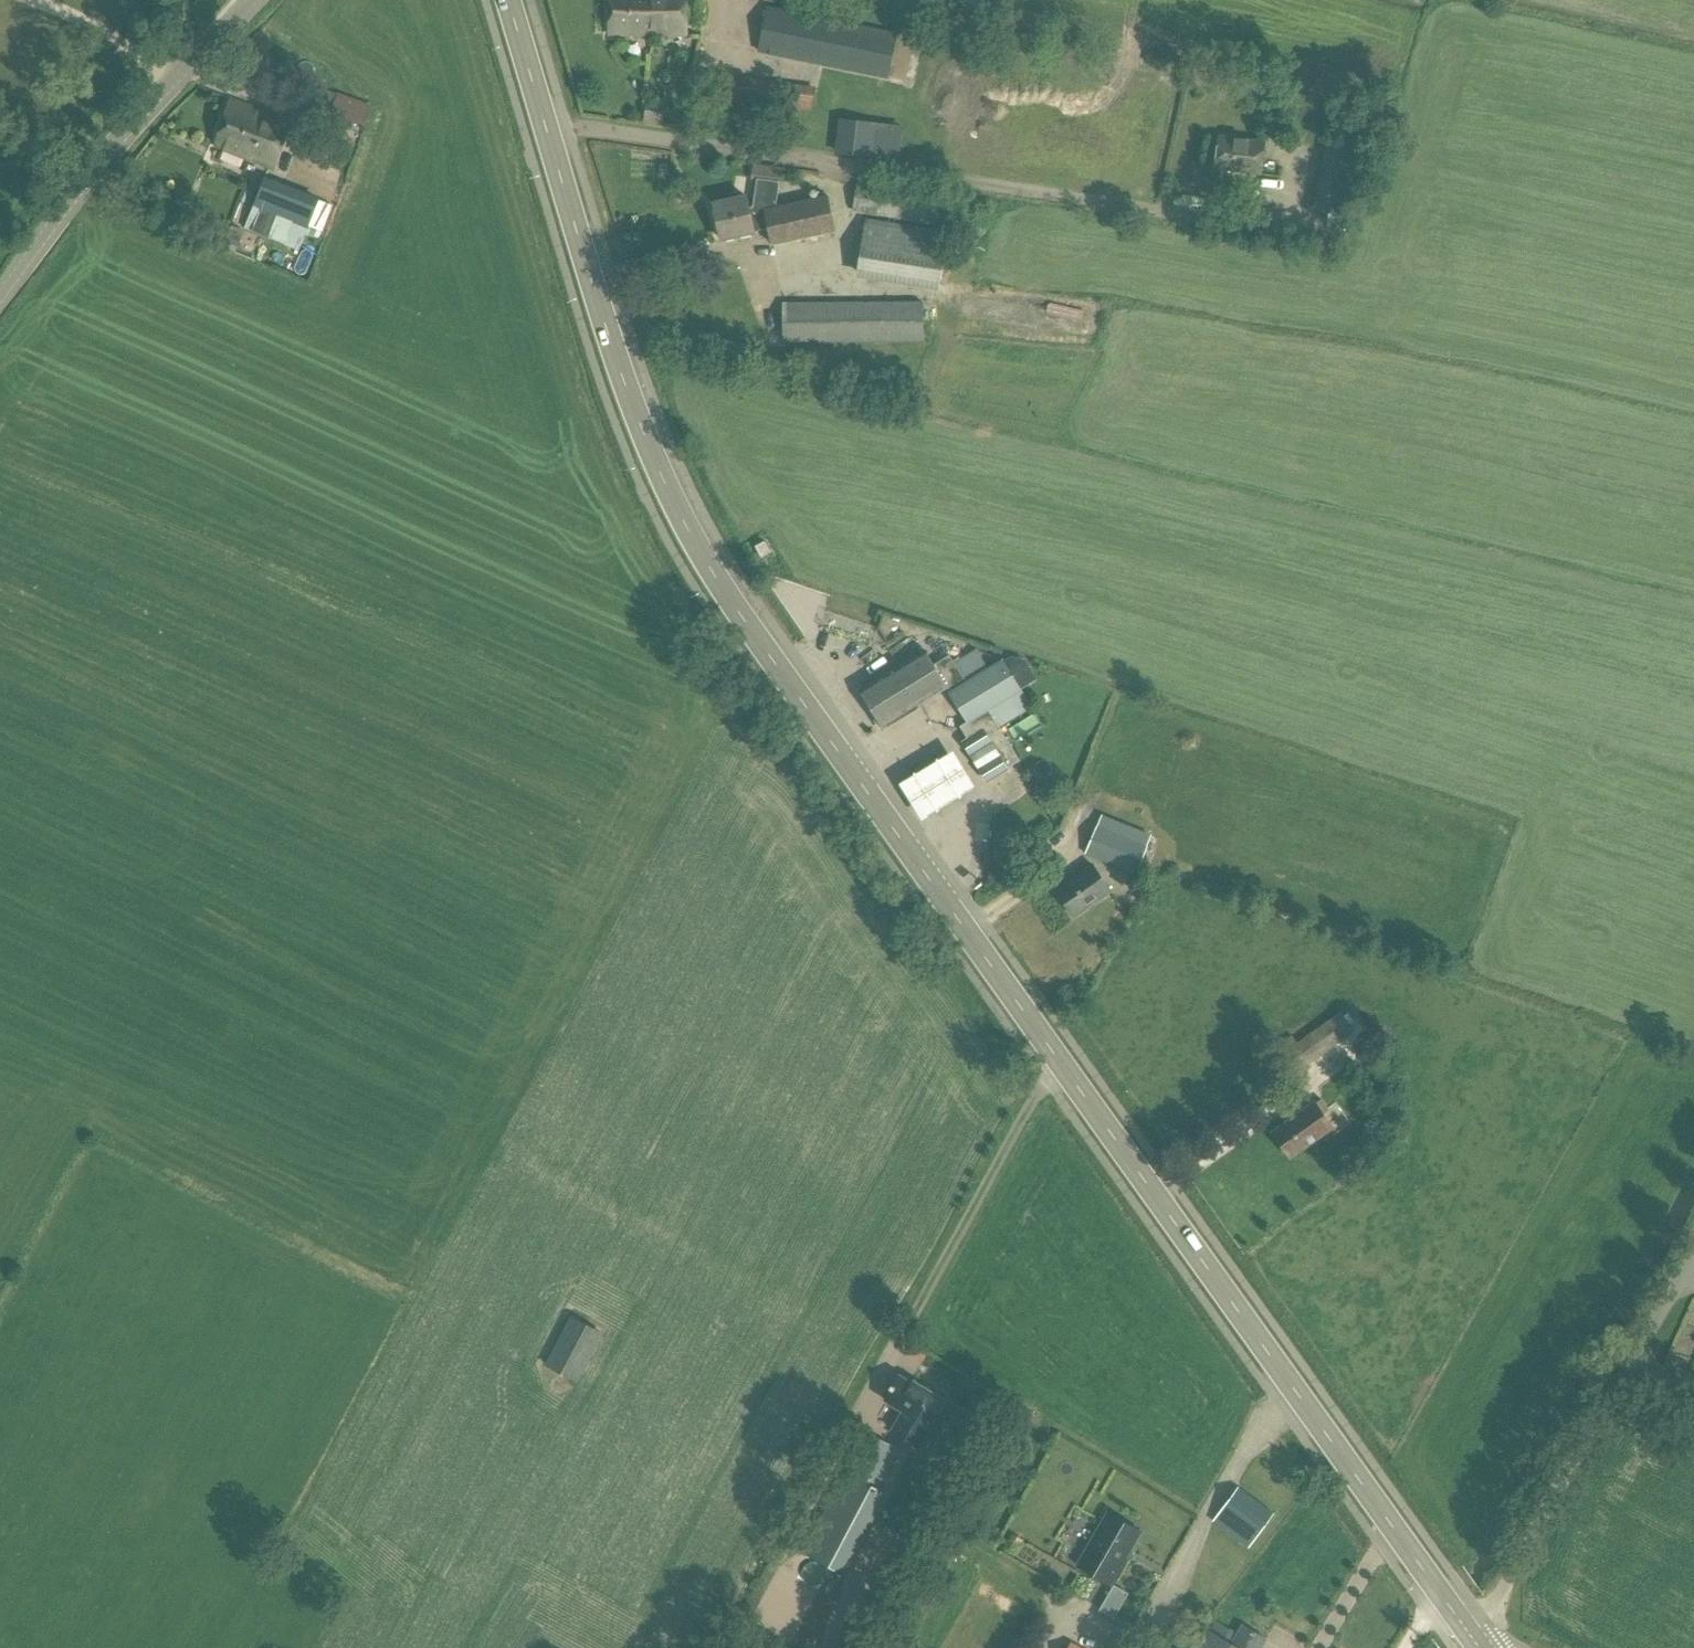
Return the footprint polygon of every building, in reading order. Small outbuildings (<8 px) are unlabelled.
[(146,3),(154,13),(164,5),(159,0),(150,0),(146,3)] [(611,35),(688,36),(689,0),(612,0),(611,35)] [(770,8),(761,53),(767,55),(769,48),(892,73),(900,34),(770,8)] [(712,73),(709,99),(724,101),(724,107),(738,110),(739,103),(813,112),(818,88),(712,73)] [(233,103),(217,148),(277,168),(292,124),(233,103)] [(902,124),(839,115),(836,151),(898,160),(902,124)] [(1267,120),(1264,136),(1286,139),(1288,123),(1267,120)] [(1223,138),(1219,170),(1264,176),(1268,145),(1223,138)] [(751,196),(718,204),(726,239),(759,232),(758,231),(773,228),(777,245),(839,231),(832,196),(780,208),(787,170),(760,165),(758,178),(763,179),(758,207),(753,209),(751,196)] [(736,196),(730,167),(695,174),(701,203),(736,196)] [(266,177),(247,230),(286,246),(291,237),(302,240),(311,244),(312,242),(307,239),(308,237),(321,243),(338,202),(322,197),(266,177)] [(870,185),(864,216),(964,231),(968,203),(870,185)] [(871,219),(863,272),(883,276),(887,249),(948,259),(952,232),(871,219)] [(785,304),(785,345),(926,343),(925,303),(785,304)] [(763,543),(755,547),(760,557),(769,553),(763,543)] [(926,654),(862,693),(884,729),(948,690),(969,724),(961,729),(969,742),(967,743),(991,782),(1022,764),(1001,730),(1033,710),(1004,663),(991,671),(977,648),(953,664),(950,659),(935,669),(926,654)] [(950,750),(899,780),(923,818),(973,788),(950,750)] [(1108,808),(1087,856),(1137,877),(1145,858),(1163,866),(1172,845),(1142,832),(1145,824),(1108,808)] [(1101,863),(1055,896),(1077,926),(1123,894),(1101,863)] [(1288,1051),(1282,1057),(1297,1076),(1358,1032),(1342,1014),(1298,1044),(1292,1037),(1284,1044),(1288,1051)] [(1323,1101),(1275,1134),(1293,1160),(1335,1131),(1325,1116),(1331,1112),(1323,1101)] [(571,1317),(545,1367),(579,1384),(605,1335),(571,1317)] [(907,1410),(894,1433),(921,1448),(948,1402),(899,1373),(884,1398),(907,1410)] [(884,1495),(870,1488),(892,1448),(887,1445),(866,1433),(803,1552),(826,1562),(844,1576),(884,1495)] [(1240,1488),(1214,1523),(1250,1549),(1277,1514),(1240,1488)] [(1099,1515),(1072,1569),(1105,1586),(1132,1532),(1099,1515)] [(1005,1547),(1016,1554),(1023,1541),(1012,1535),(1005,1547)] [(1270,1642),(1242,1626),(1231,1645),(1207,1630),(1197,1647),(1266,1647),(1270,1642)]
